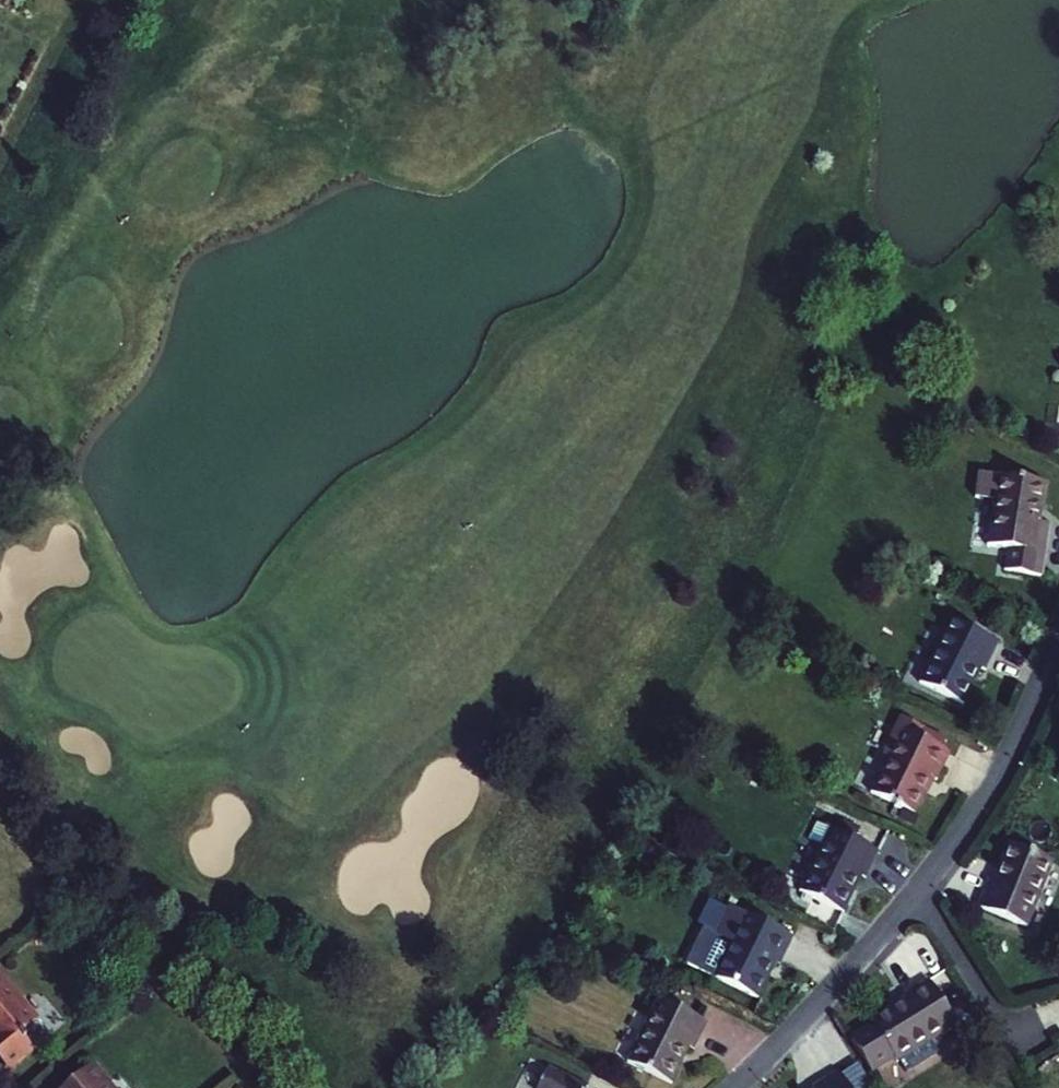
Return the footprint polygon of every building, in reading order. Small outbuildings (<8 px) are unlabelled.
[(1039,522),(1044,483),(1000,477),(990,546),(1009,548),(1006,571),(1041,575),(1048,523),(1039,522)] [(922,685),(960,704),(978,667),(986,671),(999,644),(953,621),(922,685)] [(873,794),(912,812),(929,777),(935,780),(948,752),(904,730),(873,794)] [(824,845),(801,892),(806,895),(804,899),(815,904),(817,900),(841,911),(857,876),(864,880),(877,851),(817,823),(809,839),(824,845)] [(988,879),(976,907),(1024,926),(1049,861),(1009,845),(995,881),(988,879)] [(725,961),(717,978),(756,996),(773,962),(779,964),(792,936),(765,923),(762,916),(754,918),(731,906),(717,936),(721,938),(713,955),(725,961)] [(12,1078),(41,1054),(30,1040),(46,1027),(0,972),(0,1064),(12,1078)] [(871,1022),(895,1060),(897,1059),(906,1073),(938,1053),(929,1039),(955,1022),(927,980),(903,996),(906,1001),(871,1022)] [(694,1050),(706,1023),(660,1001),(631,1064),(669,1082),(685,1046),(694,1050)] [(113,1058),(78,1085),(76,1082),(68,1087),(137,1087),(113,1058)] [(837,1071),(811,1087),(848,1087),(837,1071)] [(562,1086),(565,1081),(545,1072),(537,1087),(567,1087),(562,1086)]
